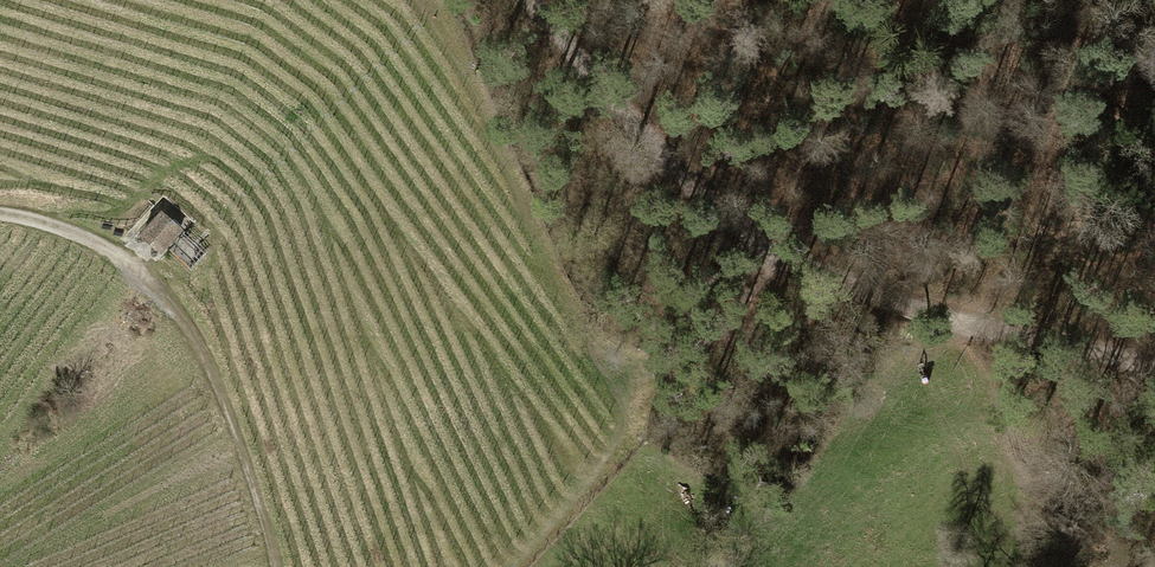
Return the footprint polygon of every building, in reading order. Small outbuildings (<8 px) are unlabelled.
[(181,226),(158,209),(137,237),(159,254),(181,226)]
